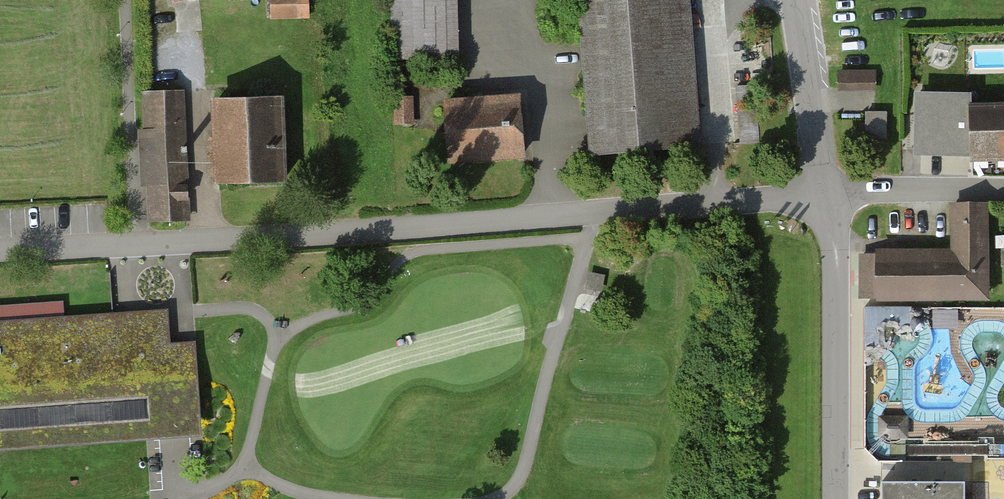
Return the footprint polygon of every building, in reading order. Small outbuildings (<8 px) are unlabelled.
[(276,19),(303,18),(302,0),(275,0),(276,19)] [(402,56),(460,53),(457,0),(399,0),(402,56)] [(596,151),(698,144),(687,0),(585,0),(596,151)] [(877,73),(843,73),(843,89),(877,89),(877,73)] [(914,90),(914,154),(970,155),(970,160),(1003,159),(1003,100),(972,101),(971,91),(914,90)] [(190,220),(184,96),(147,98),(149,133),(145,133),(147,184),(152,184),(154,221),(190,220)] [(522,99),(451,104),(455,161),(526,156),(522,99)] [(281,100),(217,103),(221,182),(285,179),(281,100)] [(869,109),(869,138),(890,138),(890,110),(869,109)] [(990,206),(957,207),(957,253),(864,254),(864,298),(991,297),(990,206)] [(604,274),(590,271),(587,286),(601,289),(604,274)] [(203,434),(197,346),(167,348),(165,315),(61,322),(60,303),(0,307),(0,447),(203,434)] [(877,436),(907,437),(907,410),(878,409),(877,436)] [(881,498),(965,498),(965,479),(881,479),(881,498)]
